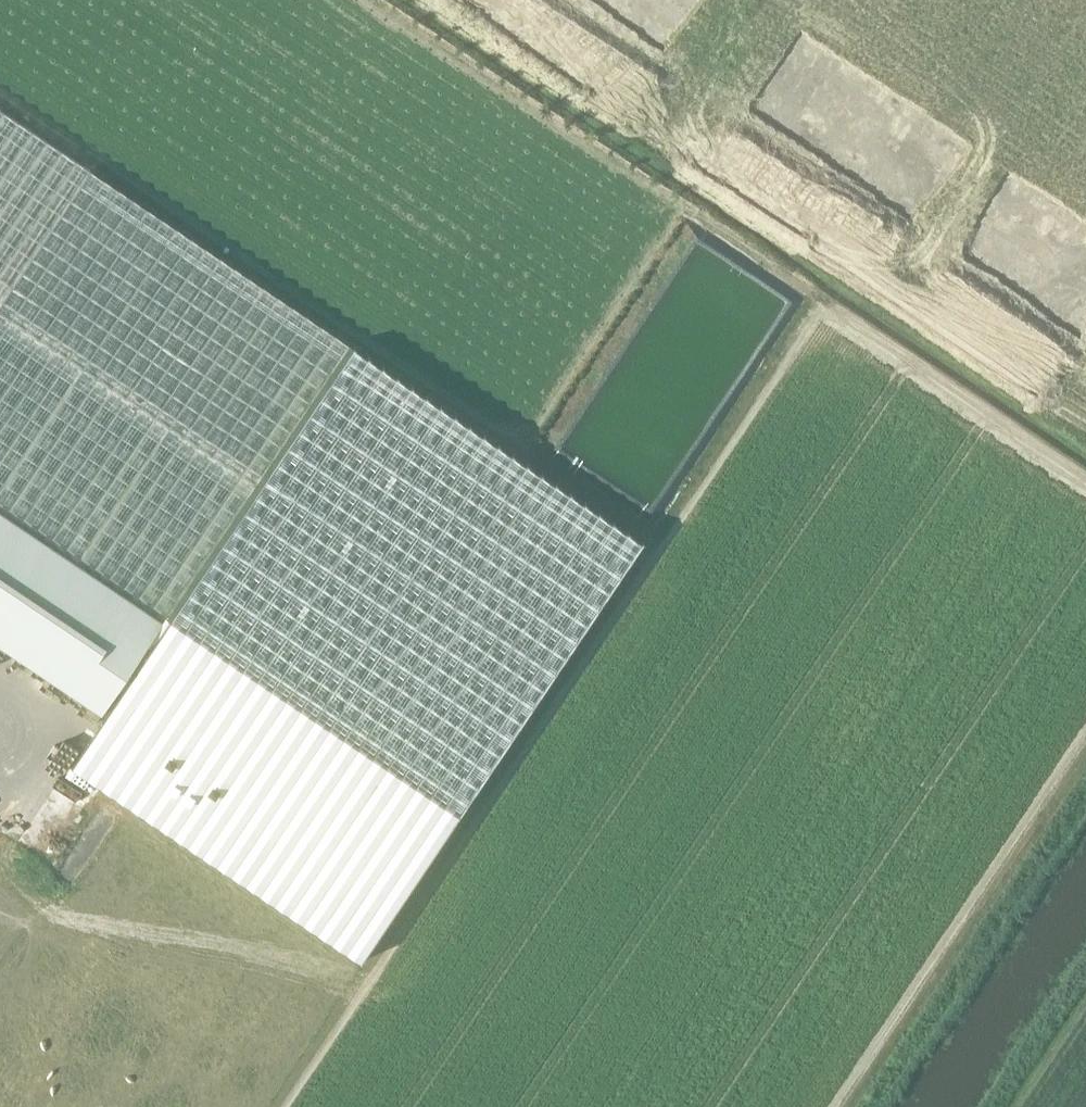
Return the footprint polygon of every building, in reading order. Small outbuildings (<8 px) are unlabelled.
[(167,614),(100,712),(67,762),(361,961),(643,543),(0,110),(0,502),(167,614)] [(100,712),(167,614),(0,502),(0,645),(100,712)]
